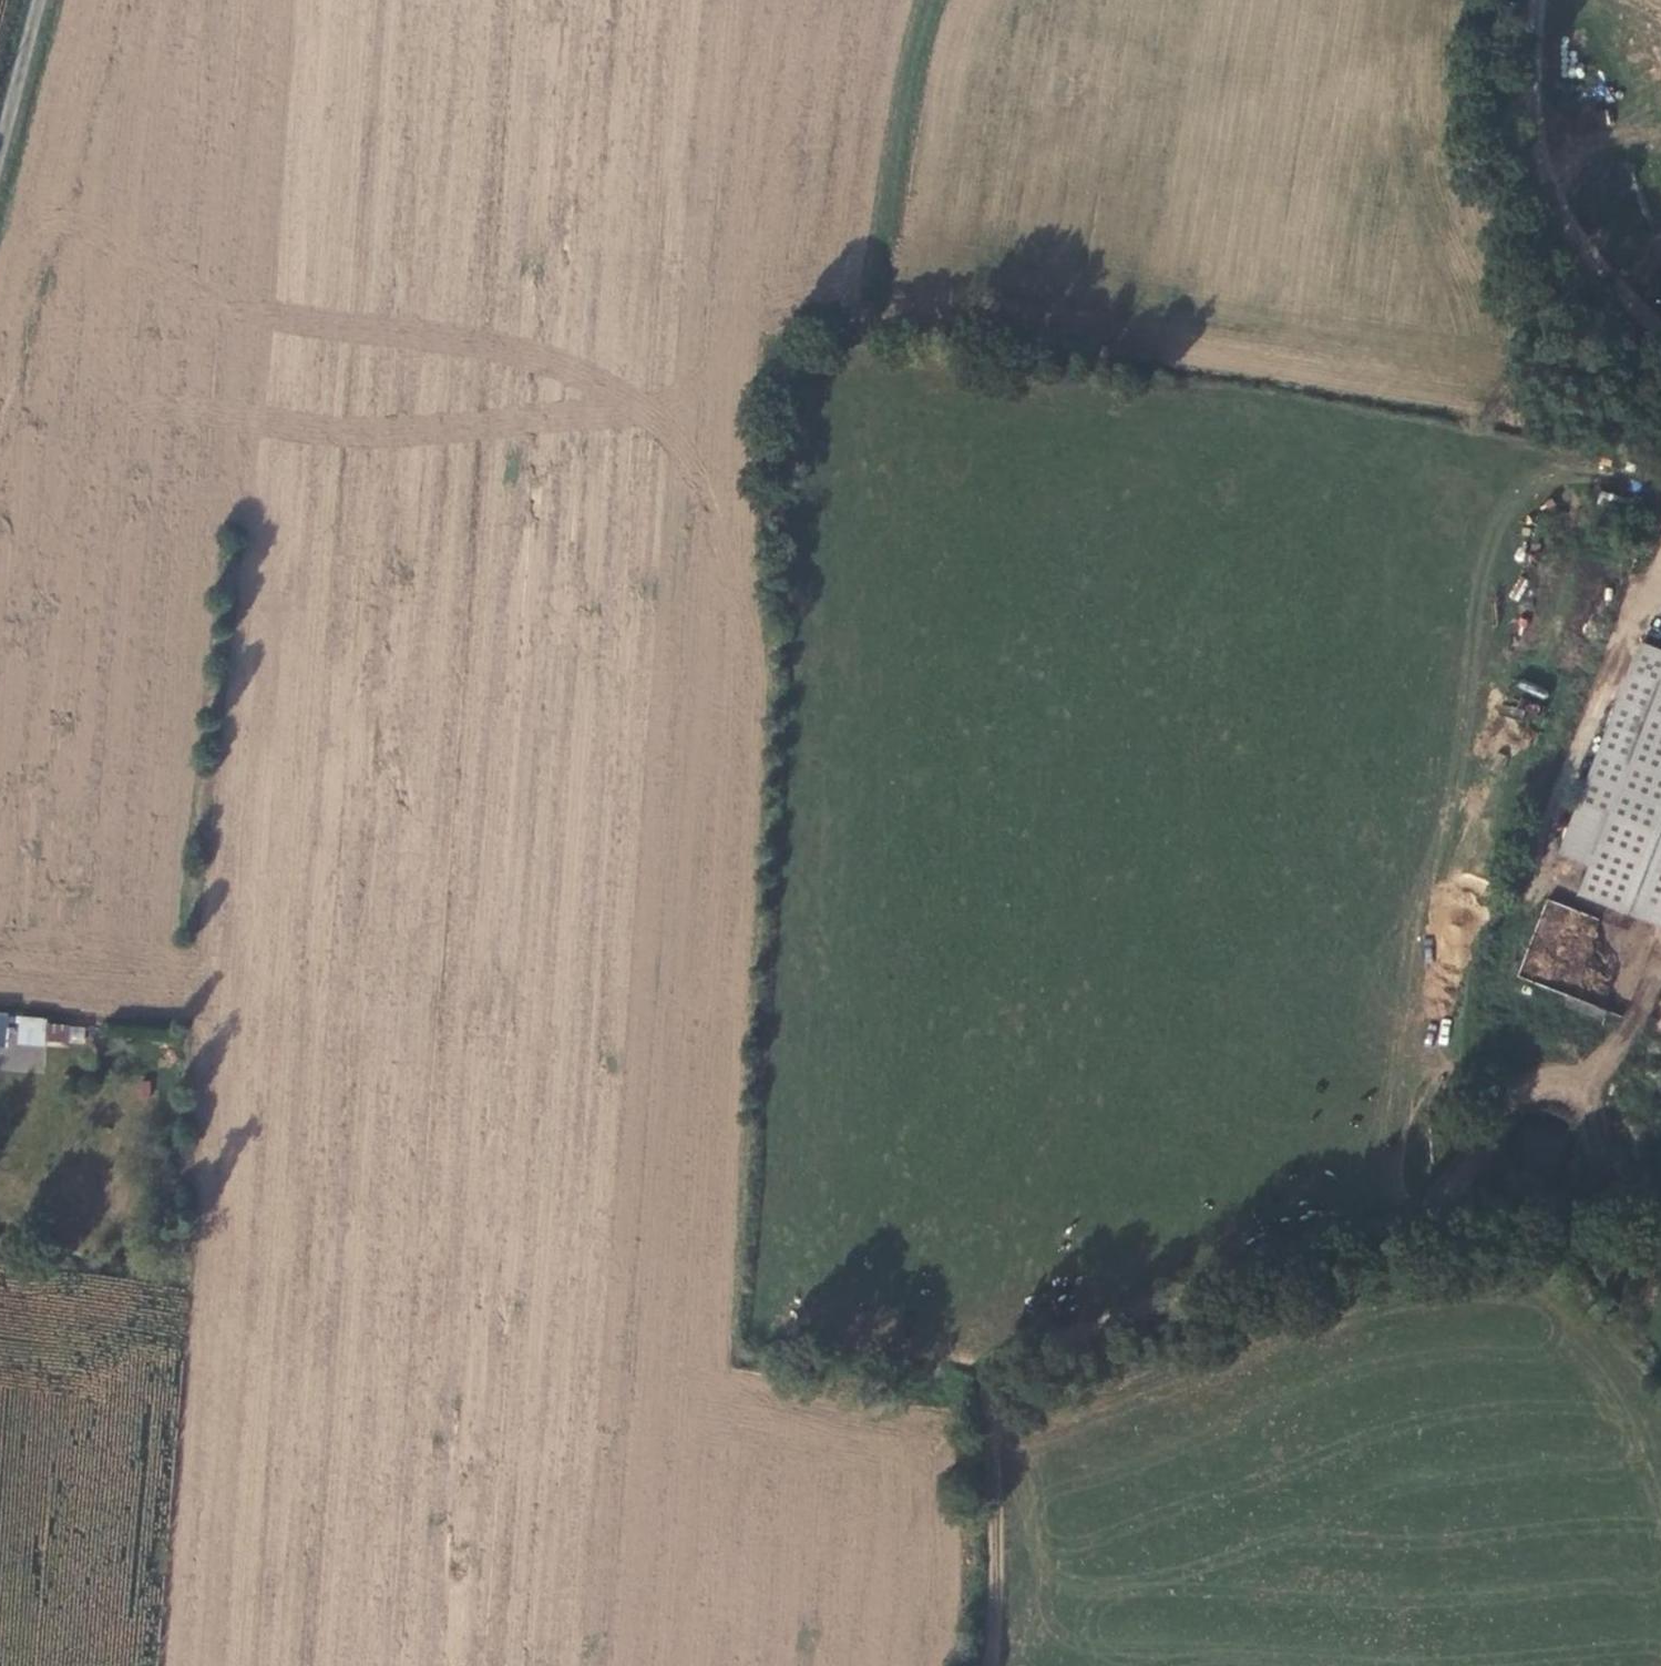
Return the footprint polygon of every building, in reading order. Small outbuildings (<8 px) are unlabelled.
[(1640,641),(1558,854),(1591,866),(1581,892),(1660,923),(1660,649),(1640,641)] [(12,1013),(0,1012),(0,1044),(9,1045),(12,1013)] [(15,1043),(84,1047),(86,1023),(16,1018),(15,1043)]
